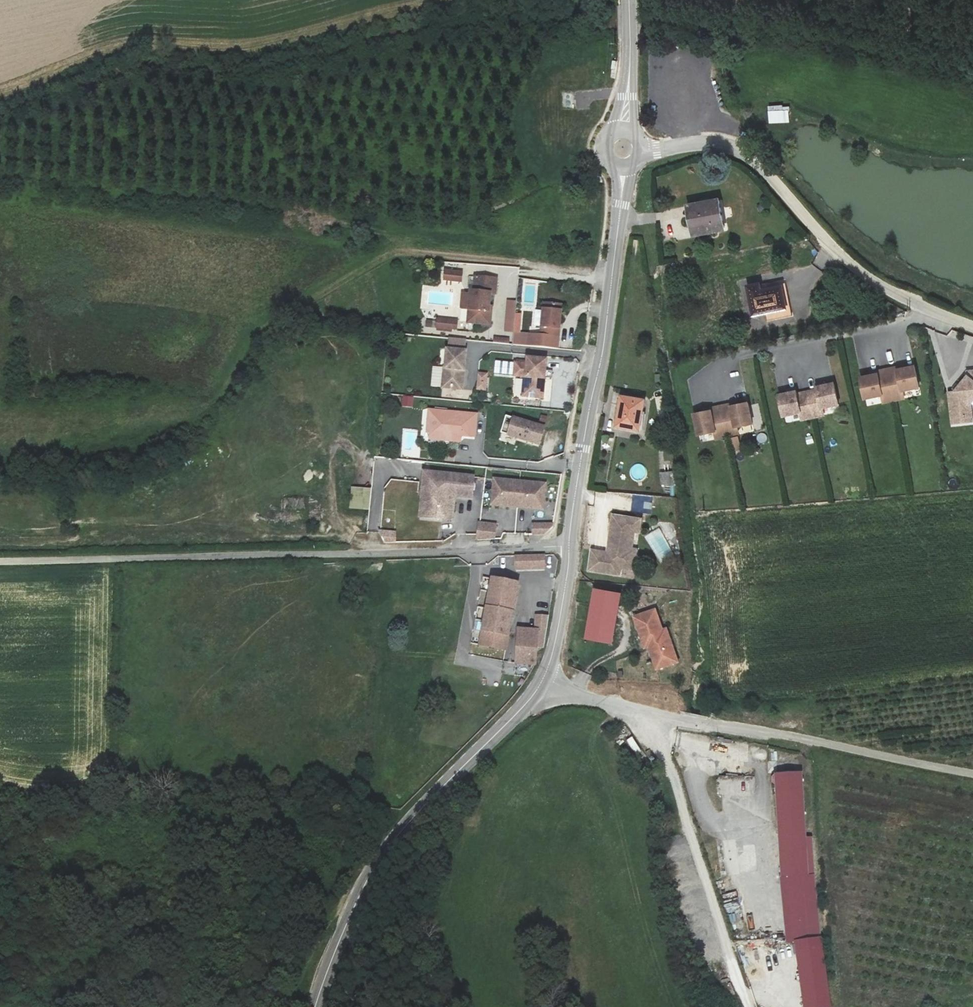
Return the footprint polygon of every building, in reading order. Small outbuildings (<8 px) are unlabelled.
[(768,106),(768,123),(789,123),(789,106),(768,106)] [(719,199),(686,205),(692,238),(725,232),(719,199)] [(445,268),(444,279),(461,280),(462,269),(445,268)] [(496,277),(474,276),(472,294),(462,293),(461,307),(469,307),(468,322),(489,323),(490,310),(488,310),(489,292),(494,293),(496,277)] [(768,282),(749,286),(755,313),(789,306),(784,283),(769,287),(768,282)] [(506,330),(514,331),(516,301),(507,300),(506,330)] [(562,304),(544,302),(541,333),(514,331),(513,344),(558,348),(562,304)] [(437,318),(437,328),(456,329),(457,319),(437,318)] [(951,330),(949,337),(958,339),(960,333),(951,330)] [(492,349),(509,351),(511,338),(494,336),(492,349)] [(466,349),(447,347),(445,367),(444,367),(443,385),(463,387),(466,349)] [(546,357),(527,356),(526,363),(515,362),(514,374),(524,375),(522,394),(543,395),(546,357)] [(877,375),(861,378),(865,399),(882,395),(883,399),(903,394),(903,391),(919,387),(914,367),(898,370),(898,368),(877,373),(877,375)] [(948,393),(951,424),(971,421),(970,402),(972,398),(972,370),(967,370),(968,373),(953,392),(948,393)] [(479,373),(477,389),(486,390),(488,374),(479,373)] [(796,392),(779,395),(784,416),(800,413),(802,420),(823,415),(821,408),(838,405),(833,384),(817,387),(817,390),(796,394),(796,392)] [(403,396),(402,407),(412,408),(413,397),(403,396)] [(644,399),(620,396),(615,428),(638,432),(644,399)] [(730,405),(709,409),(710,411),(693,414),(698,435),(714,432),(716,438),(737,433),(735,427),(752,424),(747,403),(731,406),(730,405)] [(478,415),(430,410),(428,433),(446,435),(446,437),(449,441),(454,441),(457,439),(458,436),(475,438),(478,415)] [(545,427),(507,415),(502,432),(540,443),(545,427)] [(644,466),(634,466),(634,477),(644,477),(644,466)] [(660,472),(661,487),(674,486),(673,471),(660,472)] [(474,478),(424,473),(420,518),(452,521),(455,497),(472,498),(474,478)] [(494,480),(492,506),(543,511),(546,486),(494,480)] [(369,510),(370,488),(350,487),(349,509),(369,510)] [(639,520),(612,516),(607,553),(591,551),(588,570),(616,574),(617,567),(633,569),(635,550),(631,550),(634,531),(637,532),(639,520)] [(554,522),(534,523),(534,533),(545,532),(553,526),(554,522)] [(480,532),(479,532),(479,537),(495,537),(495,523),(481,524),(480,532)] [(396,542),(396,529),(380,530),(381,543),(396,542)] [(516,555),(516,570),(544,570),(544,555),(516,555)] [(518,581),(491,577),(480,644),(507,649),(518,581)] [(619,593),(593,589),(586,639),(612,642),(619,593)] [(655,609),(633,616),(643,647),(647,646),(655,669),(677,662),(666,629),(662,630),(655,609)] [(518,627),(516,663),(534,665),(536,647),(543,647),(548,615),(535,614),(535,628),(518,627)] [(632,737),(626,740),(636,754),(641,751),(632,737)] [(771,763),(783,761),(782,753),(770,754),(771,763)] [(795,939),(819,938),(811,837),(806,838),(801,771),(775,773),(788,940),(795,939)] [(741,912),(730,914),(732,931),(744,930),(741,912)] [(819,938),(795,939),(804,1006),(826,1006),(829,1006),(819,938)]
